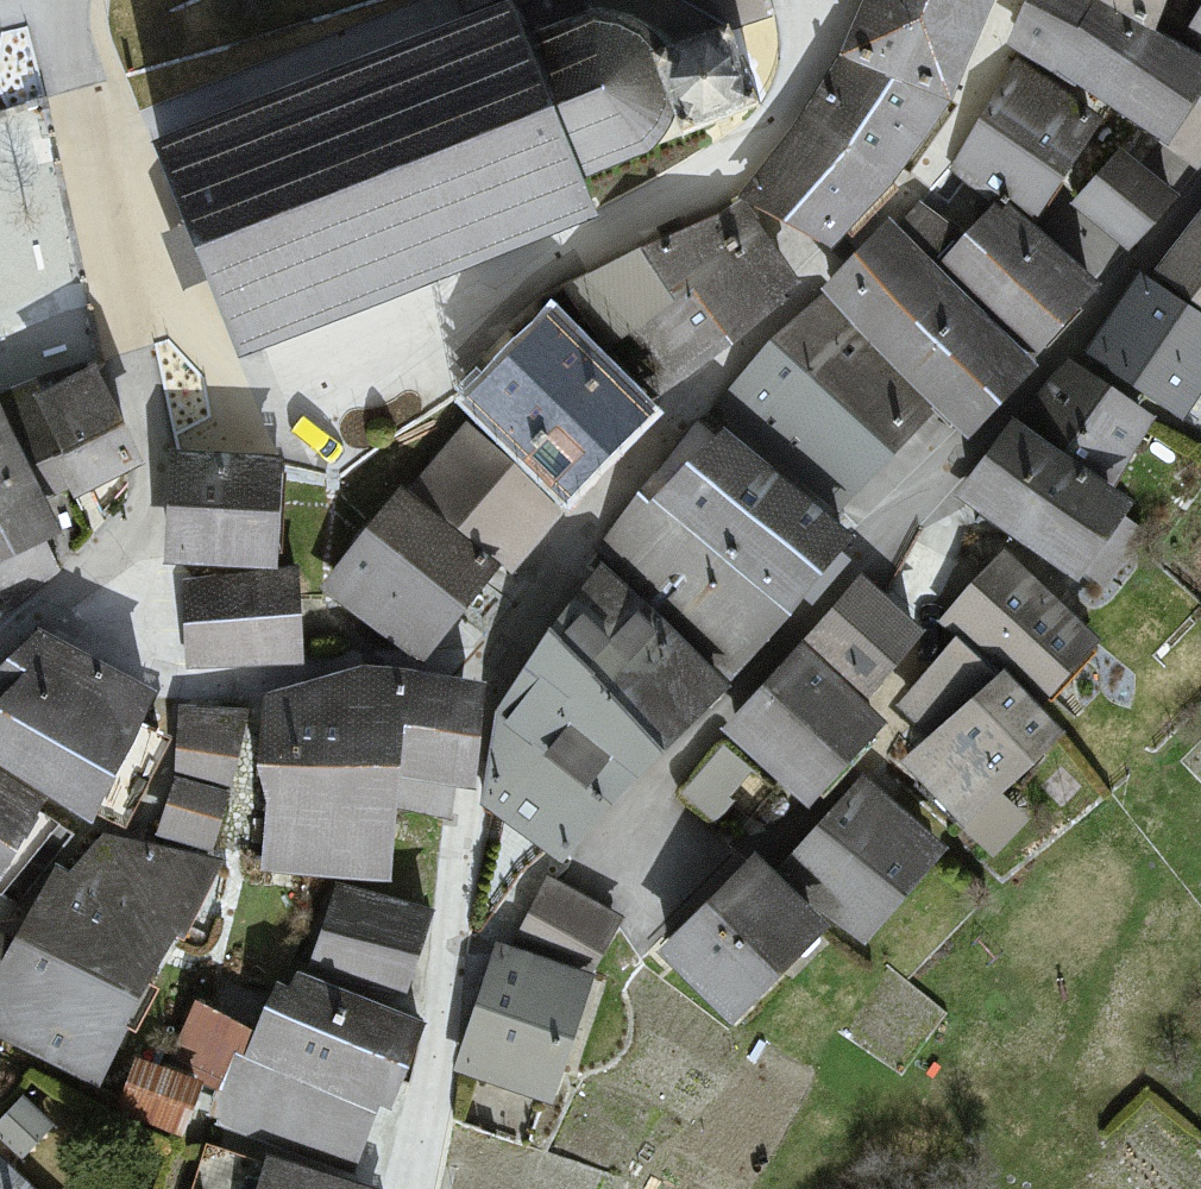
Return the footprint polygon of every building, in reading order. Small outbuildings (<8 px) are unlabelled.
[(861,52),(972,95),(1009,0),(881,0),(861,52)] [(1013,50),(1178,146),(1200,107),(1200,73),(1077,0),(1042,0),(1013,50)] [(1156,30),(1166,0),(1102,0),(1156,30)] [(514,5),(156,147),(240,350),(596,212),(583,177),(760,104),(743,56),(738,58),(727,23),(668,47),(647,28),(624,16),(593,11),(528,38),(514,5)] [(1185,44),(1200,55),(1200,22),(1185,44)] [(820,124),(769,193),(842,251),(907,202),(962,113),(852,65),(820,124)] [(1014,69),(955,171),(1038,230),(1106,126),(1014,69)] [(1122,156),(1076,210),(1134,261),(1185,209),(1122,156)] [(742,206),(565,294),(659,394),(801,283),(742,206)] [(1003,216),(954,265),(1053,361),(1110,299),(1003,216)] [(1163,279),(1200,307),(1200,228),(1163,279)] [(918,242),(843,313),(973,448),(1048,377),(918,242)] [(1087,357),(1195,426),(1200,417),(1200,323),(1135,281),(1087,357)] [(822,315),(714,417),(845,517),(935,428),(822,315)] [(681,427),(554,321),(475,413),(596,507),(681,427)] [(1069,366),(1029,426),(1120,487),(1160,427),(1069,366)] [(47,405),(93,503),(147,478),(102,380),(47,405)] [(0,402),(0,578),(73,542),(3,401),(0,402)] [(571,521),(465,432),(409,493),(519,583),(571,521)] [(1020,432),(974,501),(1103,585),(1148,515),(1020,432)] [(870,543),(722,442),(599,553),(745,684),(870,543)] [(294,469),(186,460),(186,577),(286,579),(294,469)] [(398,488),(321,585),(422,665),(499,568),(398,488)] [(1008,559),(950,632),(1015,684),(1056,717),(1114,644),(1008,559)] [(630,817),(740,698),(608,580),(506,718),(525,734),(630,817)] [(729,738),(820,814),(901,728),(882,708),(938,646),(863,589),(729,738)] [(301,597),(178,592),(191,677),(308,673),(301,597)] [(0,729),(0,765),(100,824),(171,705),(74,660),(0,729)] [(376,674),(267,707),(265,874),(403,890),(417,790),(471,797),(471,686),(376,674)] [(1011,686),(919,770),(981,838),(1073,754),(1011,686)] [(178,785),(159,839),(221,857),(253,770),(241,761),(251,722),(178,718),(178,753),(178,785)] [(486,810),(573,882),(619,826),(532,754),(486,810)] [(46,811),(0,784),(0,886),(46,811)] [(879,947),(952,860),(865,787),(792,874),(854,926),(879,947)] [(114,1060),(226,880),(108,843),(77,888),(59,877),(25,947),(0,937),(0,1040),(105,1094),(114,1060)] [(767,859),(673,962),(749,1030),(842,927),(767,859)] [(628,918),(546,879),(519,945),(604,974),(628,918)] [(436,922),(340,895),(318,972),(414,999),(436,922)] [(600,981),(506,953),(467,1083),(561,1111),(600,981)] [(361,1175),(436,1033),(291,968),(214,1132),(361,1175)] [(275,1162),(267,1188),(366,1188),(275,1162)] [(0,1169),(0,1188),(24,1188),(0,1169)]
